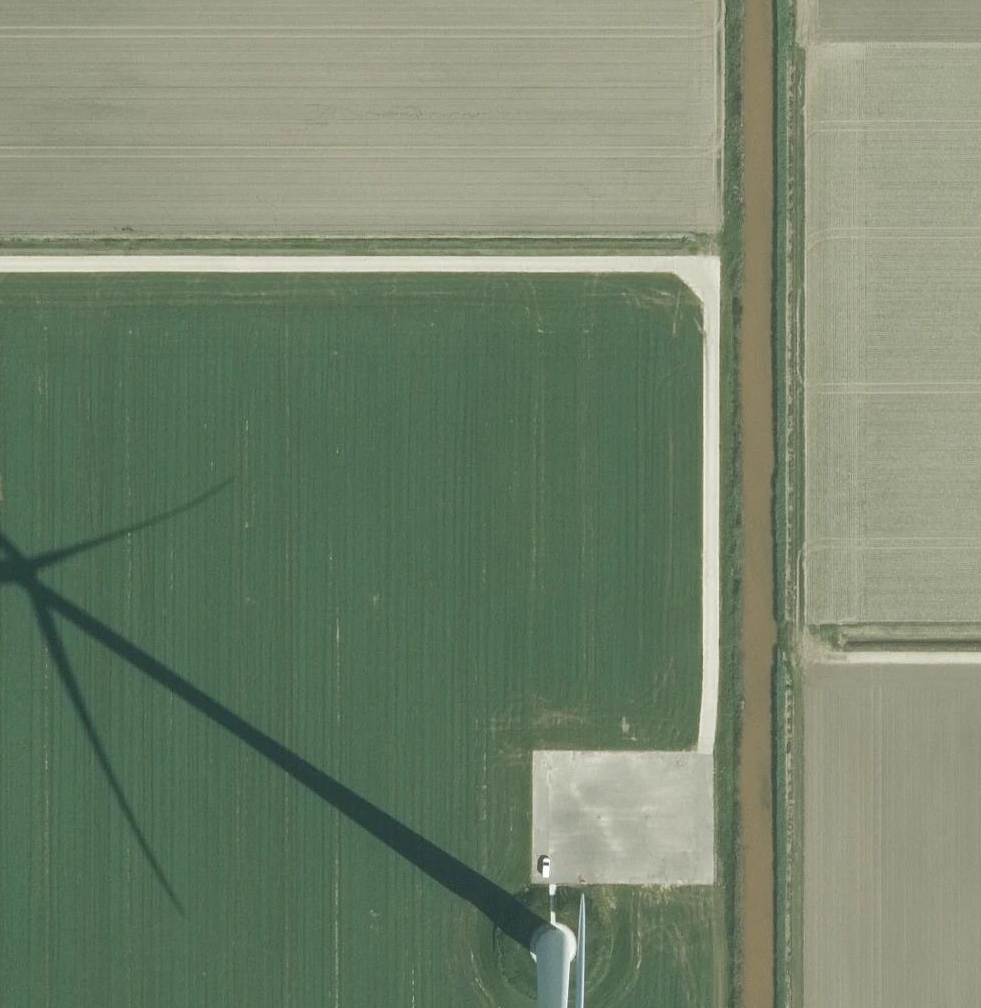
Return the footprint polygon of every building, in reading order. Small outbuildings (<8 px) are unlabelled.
[(573,946),(573,944),(573,941),(572,939),(572,936),(571,934),(569,932),(568,930),(566,928),(564,927),(562,926),(559,925),(557,924),(554,924),(552,924),(549,924),(547,925),(544,926),(542,927),(540,928),(538,930),(537,932),(535,934),(534,936),(534,939),(533,941),(533,944),(533,946),(534,949),(534,951),(535,953),(537,956),(538,958),(540,959),(542,961),(544,962),(547,963),(549,963),(552,964),(554,964),(557,963),(559,963),(562,962),(564,961),(566,959),(568,957),(569,956),(571,953),(572,951),(572,949),(573,946)]
